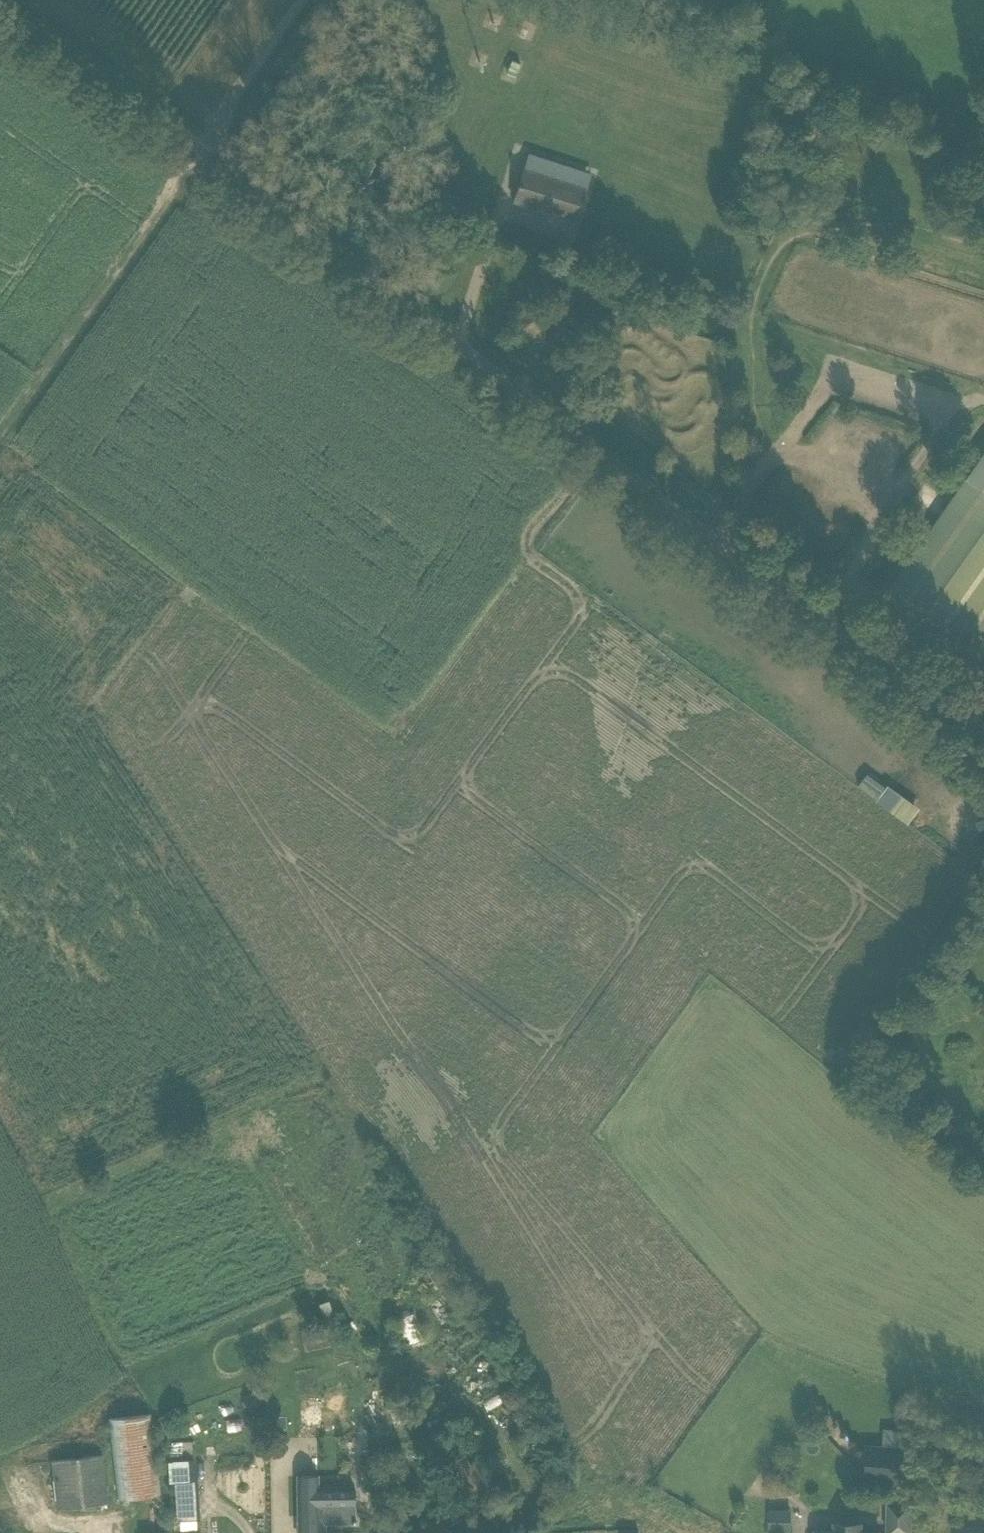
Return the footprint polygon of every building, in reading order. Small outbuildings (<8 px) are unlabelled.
[(576,223),(591,174),(528,153),(512,202),(576,223)] [(884,596),(956,647),(970,628),(983,638),(983,454),(884,596)] [(910,823),(921,809),(871,770),(860,785),(910,823)] [(249,1392),(242,1401),(254,1410),(261,1401),(249,1392)] [(120,1497),(163,1491),(150,1410),(107,1417),(120,1497)] [(910,1481),(913,1445),(869,1442),(866,1478),(910,1481)] [(109,1502),(103,1453),(51,1460),(57,1508),(109,1502)] [(175,1517),(196,1516),(194,1456),(173,1456),(175,1517)] [(325,1526),(322,1492),(315,1492),(314,1482),(295,1484),(299,1529),(318,1528),(318,1527),(325,1526)] [(350,1489),(322,1492),(325,1526),(339,1525),(338,1510),(351,1508),(350,1489)] [(912,1502),(888,1502),(888,1532),(912,1532),(912,1502)] [(403,1508),(390,1515),(397,1527),(409,1520),(403,1508)] [(772,1528),(792,1528),(793,1509),(772,1509),(772,1528)] [(880,1532),(862,1532),(862,1524),(835,1523),(835,1531),(816,1531),(816,1532),(880,1532)]
